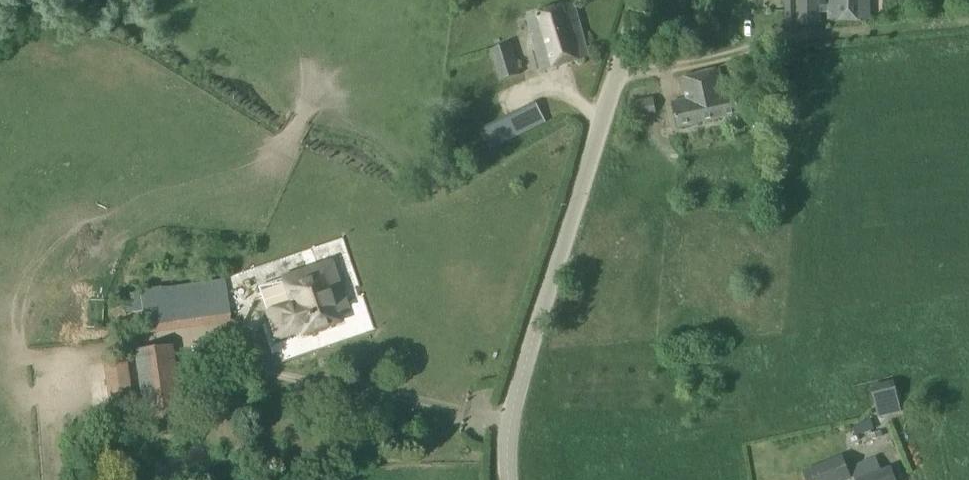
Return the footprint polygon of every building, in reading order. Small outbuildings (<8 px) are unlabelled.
[(761,14),(771,14),(772,0),(762,0),(761,14)] [(784,27),(819,27),(819,13),(829,13),(829,23),(869,22),(869,14),(882,13),(882,0),(784,0),(784,27)] [(527,17),(542,72),(589,59),(574,4),(527,17)] [(510,44),(490,51),(499,82),(519,76),(510,44)] [(672,104),(678,130),(740,115),(736,96),(726,98),(720,70),(682,79),(687,101),(672,104)] [(633,102),(635,118),(656,114),(652,98),(633,102)] [(288,280),(258,290),(265,312),(263,313),(272,340),(304,329),(306,333),(344,320),(340,310),(350,307),(337,270),(328,273),(325,264),(287,277),(288,280)] [(168,287),(138,291),(143,335),(228,323),(223,281),(168,289),(168,287)] [(135,351),(143,415),(179,409),(173,365),(172,365),(169,346),(135,351)] [(872,389),(880,415),(902,409),(895,382),(872,389)] [(867,421),(854,425),(858,435),(871,431),(867,421)] [(850,478),(842,458),(804,473),(807,479),(845,479),(850,478)] [(856,479),(894,479),(890,470),(881,473),(876,461),(852,471),(856,479)]
